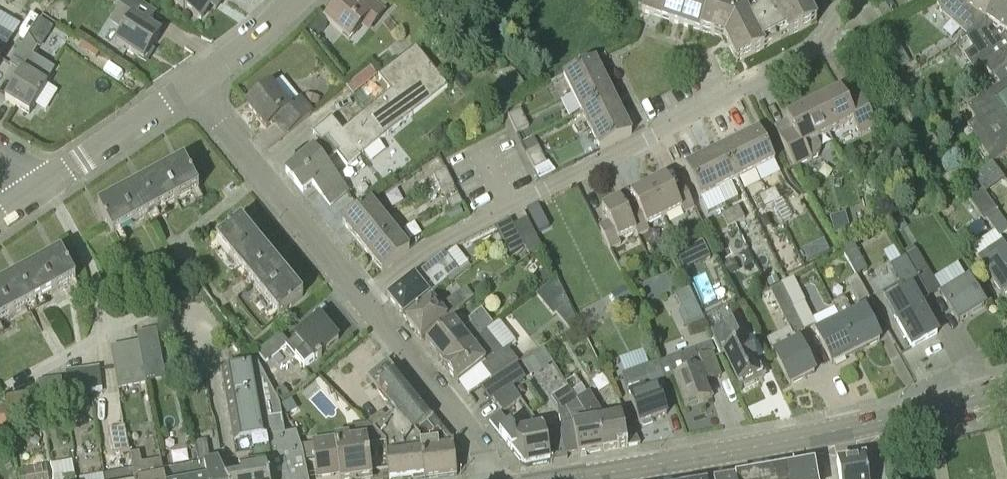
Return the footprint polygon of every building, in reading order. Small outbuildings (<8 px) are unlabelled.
[(161,33),(148,25),(155,14),(133,0),(125,0),(111,22),(124,30),(116,42),(144,60),(161,33)] [(201,20),(214,0),(171,0),(201,20)] [(385,14),(369,0),(343,0),(325,21),(350,42),(363,28),(369,33),(385,14)] [(641,12),(662,19),(668,0),(645,0),(641,12)] [(662,19),(682,26),(691,0),(668,0),(662,19)] [(682,26),(700,32),(710,0),(691,0),(682,26)] [(715,0),(710,0),(700,32),(725,40),(737,64),(775,44),(761,12),(748,19),(743,10),(715,0)] [(773,6),(761,12),(775,44),(817,24),(805,0),(770,0),(773,6)] [(942,15),(954,10),(981,29),(1002,0),(937,0),(942,15)] [(981,29),(968,37),(961,42),(962,43),(967,41),(972,50),(980,61),(1006,44),(1002,42),(1006,35),(1005,35),(1006,32),(1006,0),(1002,0),(981,29)] [(318,17),(308,27),(318,37),(328,27),(318,17)] [(48,35),(52,28),(38,19),(34,26),(48,35)] [(979,62),(983,69),(990,80),(991,79),(1006,67),(1006,32),(1005,35),(1006,35),(1002,42),(1006,44),(980,61),(979,62)] [(25,68),(38,47),(28,35),(13,61),(25,68)] [(910,62),(894,38),(885,45),(900,68),(910,62)] [(348,168),(447,88),(415,46),(378,76),(390,92),(343,132),(332,118),(313,133),(321,144),(286,172),(303,193),(313,184),(330,206),(348,191),(326,164),(337,155),(348,168)] [(573,95),(604,80),(595,61),(563,76),(573,95)] [(991,79),(995,85),(998,83),(1000,87),(1006,82),(1006,67),(991,79)] [(30,115),(47,86),(23,71),(5,100),(30,115)] [(284,75),(271,86),(247,105),(266,129),(274,124),(284,136),(313,112),(301,97),(284,75)] [(581,113),(613,98),(604,80),(573,95),(581,113)] [(1000,87),(967,109),(976,122),(967,127),(992,163),(1006,153),(1006,82),(1000,87)] [(813,104),(829,135),(853,123),(861,137),(877,128),(862,97),(848,104),(841,90),(813,104)] [(304,101),(307,105),(317,108),(320,98),(306,94),(304,101)] [(590,132),(622,116),(613,98),(581,113),(590,132)] [(818,140),(829,135),(813,104),(786,118),(788,121),(775,128),(796,170),(812,161),(819,157),(822,149),(818,140)] [(512,126),(524,120),(520,111),(508,117),(512,126)] [(622,116),(590,132),(600,151),(631,135),(622,116)] [(529,128),(524,120),(512,126),(516,134),(529,128)] [(740,141),(756,172),(775,163),(759,131),(740,141)] [(738,181),(756,172),(740,141),(722,150),(738,181)] [(527,153),(526,154),(530,162),(543,156),(538,148),(527,153)] [(720,190),(738,181),(722,150),(704,159),(720,190)] [(534,171),(547,164),(546,164),(543,156),(530,162),(534,171)] [(701,200),(720,190),(704,159),(685,168),(701,200)] [(184,162),(98,208),(113,236),(199,190),(184,162)] [(982,190),(985,194),(1004,181),(992,165),(974,177),(982,190)] [(437,185),(449,179),(445,170),(433,176),(437,185)] [(964,193),(975,185),(965,172),(957,178),(959,181),(957,183),(964,193)] [(648,187),(664,219),(682,210),(684,214),(694,209),(683,187),(673,192),(666,178),(648,187)] [(449,179),(437,185),(441,194),(454,188),(449,179)] [(647,228),(664,219),(648,187),(630,195),(638,210),(627,215),(636,233),(638,237),(649,232),(647,228)] [(767,193),(774,205),(781,201),(775,189),(767,193)] [(985,194),(982,190),(968,200),(983,223),(986,221),(995,233),(971,249),(982,268),(1001,296),(1006,292),(1006,248),(1000,238),(1006,234),(1006,225),(985,194)] [(765,210),(774,205),(767,193),(758,197),(765,210)] [(446,203),(450,212),(460,207),(463,206),(458,197),(446,203)] [(636,233),(627,215),(620,201),(602,210),(609,224),(599,229),(610,251),(638,237),(636,233)] [(356,241),(383,219),(370,202),(342,224),(356,241)] [(460,207),(450,212),(447,213),(451,222),(464,216),(460,207)] [(730,211),(736,224),(745,220),(739,207),(730,211)] [(728,228),(736,224),(730,211),(722,216),(728,228)] [(850,231),(845,213),(830,217),(834,235),(850,231)] [(368,256),(396,234),(383,219),(356,241),(368,256)] [(514,227),(510,220),(495,228),(510,256),(524,248),(518,236),(514,227)] [(528,255),(541,248),(538,244),(526,220),(514,227),(518,236),(524,248),(528,255)] [(303,297),(241,222),(217,242),(278,317),(303,297)] [(396,234),(368,256),(382,273),(409,251),(396,234)] [(824,240),(813,245),(818,257),(829,252),(824,240)] [(683,250),(691,267),(712,257),(704,241),(683,250)] [(683,250),(676,254),(684,270),(691,267),(683,250)] [(915,274),(917,278),(929,298),(941,291),(933,280),(928,271),(917,250),(906,256),(906,257),(906,258),(915,274)] [(431,296),(430,295),(458,272),(445,253),(388,297),(403,317),(431,296)] [(76,281),(61,254),(0,287),(0,323),(76,281)] [(906,258),(892,265),(901,283),(881,293),(911,349),(937,335),(919,303),(929,298),(917,278),(906,258)] [(734,260),(724,265),(730,277),(740,272),(734,260)] [(549,267),(538,275),(544,284),(555,276),(549,267)] [(178,273),(186,285),(195,280),(187,268),(178,273)] [(858,305),(870,298),(857,276),(845,283),(858,305)] [(776,277),(766,282),(769,288),(779,284),(776,277)] [(798,288),(794,279),(793,278),(788,280),(780,284),(782,287),(785,295),(798,288)] [(984,307),(968,279),(943,295),(959,322),(984,307)] [(618,308),(632,300),(623,286),(610,293),(618,308)] [(804,332),(793,309),(782,287),(770,293),(789,330),(767,341),(773,354),(789,386),(814,374),(798,341),(797,342),(795,337),(804,332)] [(687,319),(701,312),(688,288),(674,295),(687,319)] [(447,319),(465,304),(456,294),(445,303),(444,301),(438,305),(433,299),(406,320),(421,339),(447,318),(447,319)] [(857,353),(832,305),(831,306),(834,310),(813,320),(801,297),(791,302),(794,308),(793,309),(804,332),(816,326),(818,332),(816,333),(832,365),(857,353)] [(832,305),(857,353),(880,341),(864,309),(852,315),(844,299),(832,305)] [(568,304),(556,314),(570,331),(579,324),(568,304)] [(442,366),(486,330),(493,325),(481,310),(468,321),(470,324),(461,331),(453,321),(425,344),(442,366)] [(752,346),(738,316),(733,318),(734,320),(726,324),(725,322),(721,324),(732,346),(723,351),(740,388),(744,387),(745,389),(758,383),(758,382),(764,379),(749,347),(752,346)] [(313,362),(339,340),(320,317),(294,338),(304,350),(295,358),(304,369),(313,361),(313,362)] [(166,380),(157,329),(137,334),(139,343),(147,384),(166,380)] [(486,330),(442,366),(458,385),(480,367),(492,381),(518,362),(507,348),(503,352),(486,330)] [(265,362),(289,343),(281,333),(257,352),(265,362)] [(139,343),(125,346),(133,387),(147,384),(139,343)] [(715,345),(659,364),(665,383),(673,381),(683,410),(714,399),(711,391),(709,391),(706,383),(709,382),(723,377),(715,354),(718,353),(715,345)] [(125,346),(110,348),(119,390),(133,387),(125,346)] [(539,351),(526,360),(533,370),(546,362),(539,351)] [(387,361),(368,376),(376,386),(395,370),(387,361)] [(221,370),(234,443),(286,434),(279,402),(258,363),(221,370)] [(657,389),(656,390),(655,390),(655,387),(665,383),(659,364),(658,363),(621,376),(628,395),(638,426),(642,425),(642,427),(655,422),(655,420),(666,416),(657,389)] [(100,367),(88,368),(92,390),(103,389),(100,367)] [(77,370),(80,394),(90,393),(89,391),(92,390),(88,368),(77,370)] [(80,394),(77,370),(66,371),(69,396),(80,394)] [(376,386),(396,410),(415,432),(433,417),(395,370),(376,386)] [(50,380),(54,408),(54,409),(66,407),(62,378),(50,380)] [(50,380),(38,381),(42,410),(54,408),(50,380)] [(190,381),(181,383),(183,394),(192,392),(190,381)] [(283,386),(274,393),(279,400),(288,393),(283,386)] [(513,388),(493,399),(504,413),(521,399),(513,388)] [(545,438),(550,463),(567,459),(566,456),(577,454),(578,457),(602,452),(598,424),(591,425),(576,402),(567,389),(551,399),(557,407),(560,415),(559,415),(561,428),(558,429),(560,435),(545,438)] [(28,393),(16,395),(21,422),(33,420),(28,393)] [(598,424),(602,452),(628,448),(640,446),(632,429),(624,430),(622,416),(605,419),(589,393),(576,402),(582,411),(591,425),(598,424)] [(21,422),(16,395),(4,397),(10,424),(21,422)] [(73,413),(91,410),(88,395),(71,398),(73,413)] [(396,410),(373,429),(385,442),(385,448),(421,443),(421,440),(415,432),(396,410)] [(550,463),(545,438),(543,428),(515,433),(500,415),(490,423),(524,468),(550,463)] [(433,417),(415,432),(421,440),(438,439),(438,442),(453,441),(433,417)] [(113,455),(130,451),(125,426),(108,429),(113,455)] [(366,438),(364,426),(348,428),(349,435),(312,440),(318,478),(340,475),(341,478),(358,478),(371,477),(366,438)] [(236,457),(251,455),(253,465),(263,464),(265,478),(308,478),(303,451),(296,432),(286,434),(234,443),(236,457)] [(421,443),(424,477),(424,478),(430,478),(457,476),(453,441),(438,442),(438,439),(421,440),(421,443)] [(215,461),(217,461),(216,455),(208,456),(206,440),(196,442),(198,458),(199,464),(203,464),(206,478),(222,478),(215,461)] [(385,448),(390,478),(409,478),(424,477),(421,443),(385,448)] [(163,471),(161,460),(141,464),(139,452),(130,454),(131,462),(133,469),(134,478),(164,478),(163,471)] [(865,460),(865,459),(837,463),(837,464),(838,463),(841,478),(868,478),(865,460)] [(72,461),(52,464),(54,478),(75,478),(72,461)] [(222,478),(265,478),(263,464),(253,465),(239,469),(240,475),(225,478),(218,461),(217,461),(215,461),(222,478)] [(170,470),(163,471),(164,478),(206,478),(203,464),(199,464),(170,470)] [(741,478),(815,478),(813,466),(741,478)] [(47,467),(19,472),(20,478),(49,478),(47,467)] [(133,469),(104,475),(104,478),(134,478),(133,469)]
